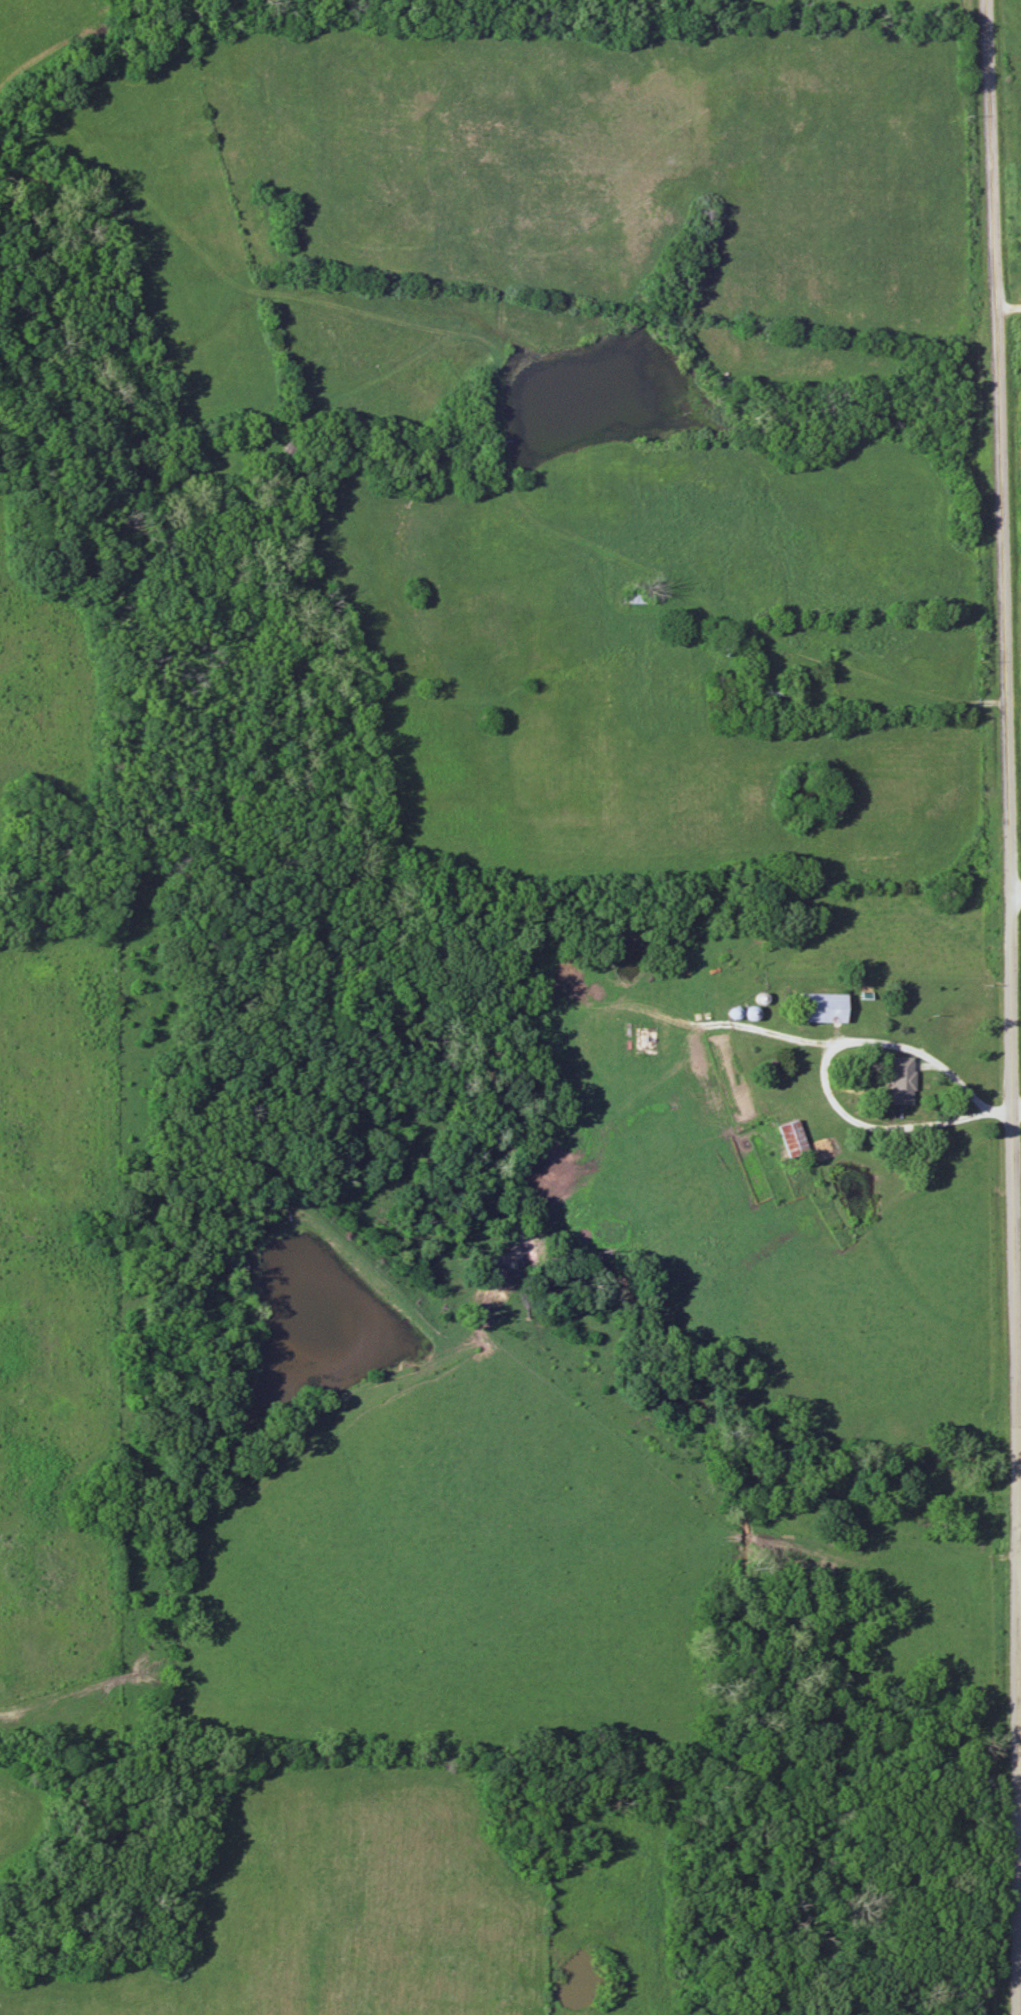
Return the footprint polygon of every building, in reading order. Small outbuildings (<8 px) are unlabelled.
[(655,604),(655,594),(628,594),(628,604),(655,604)] [(845,1022),(845,993),(798,993),(798,1022),(845,1022)] [(890,1104),(914,1104),(914,1057),(890,1057),(890,1104)] [(778,1125),(788,1158),(808,1151),(798,1119),(778,1125)]
